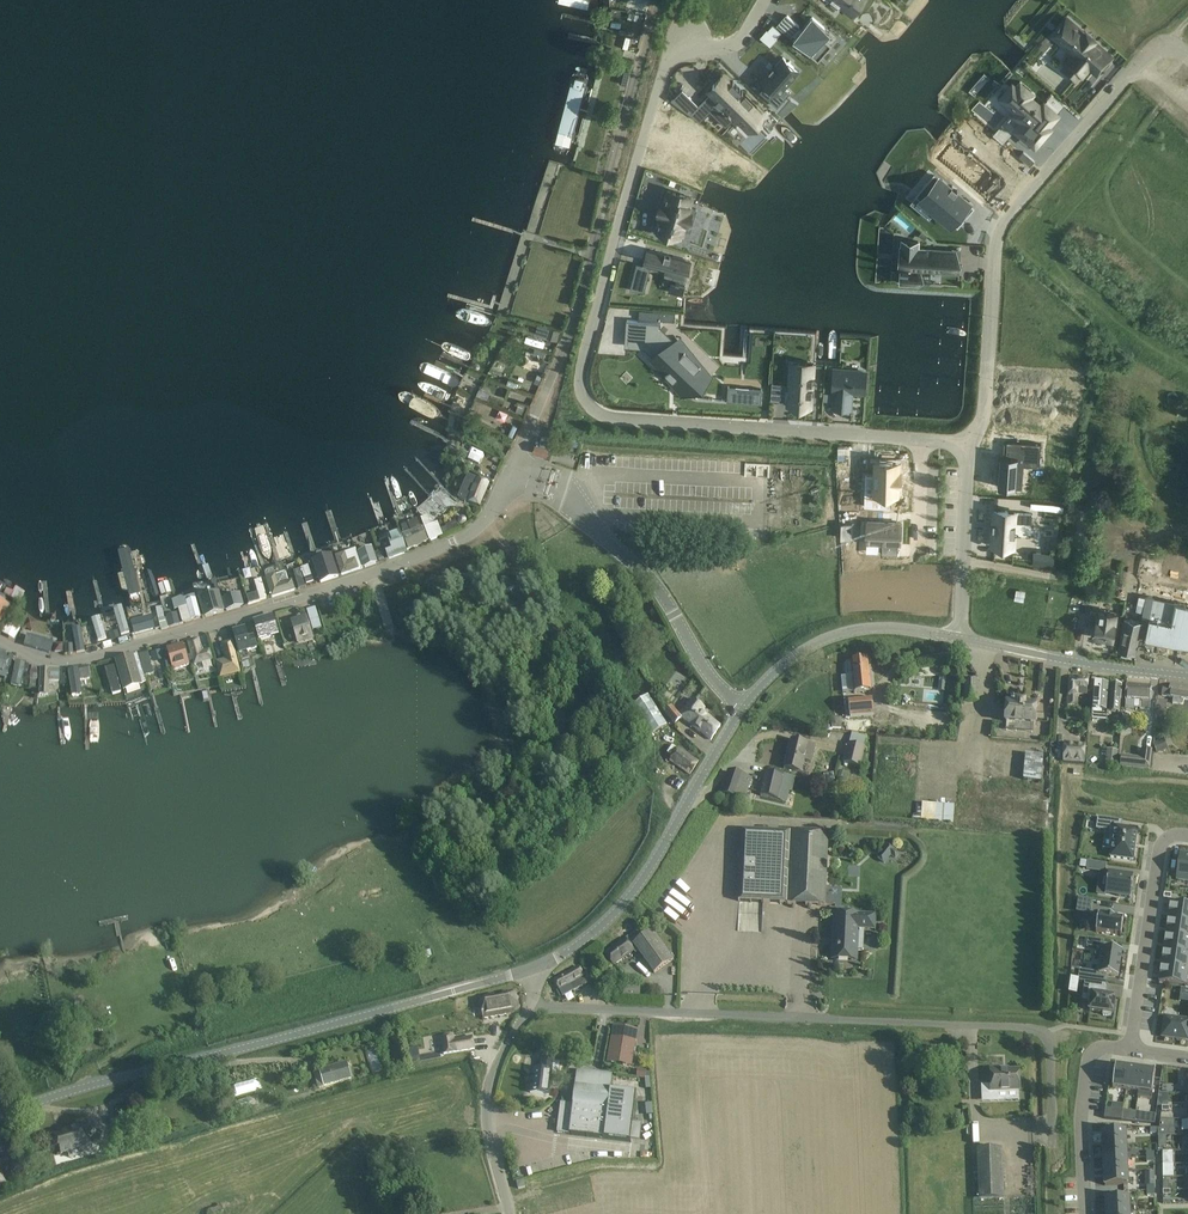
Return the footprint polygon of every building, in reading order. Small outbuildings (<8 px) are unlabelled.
[(837,8),(840,5),(851,14),(862,0),(826,0),(837,8)] [(1066,14),(1048,35),(1069,53),(1062,61),(1065,63),(1060,69),(1075,82),(1080,77),(1083,80),(1090,71),(1097,77),(1115,56),(1096,40),(1098,38),(1086,28),(1084,30),(1066,14)] [(812,17),(795,36),(807,47),(805,49),(818,61),(832,45),(825,39),(820,35),(826,29),(812,17)] [(781,28),(791,37),(800,27),(790,18),(781,28)] [(777,37),(781,32),(772,24),(768,30),(777,37)] [(766,84),(760,91),(769,100),(776,92),(778,94),(799,71),(783,57),(762,80),(766,84)] [(575,73),(552,151),(557,154),(562,156),(566,155),(589,77),(585,74),(579,72),(575,73)] [(721,75),(704,93),(709,97),(705,101),(720,113),(723,110),(744,128),(760,109),(721,75)] [(1006,93),(1004,95),(1006,97),(1005,99),(1010,104),(1012,103),(1018,108),(1016,109),(1015,108),(1014,109),(1016,110),(1009,119),(1016,125),(1015,127),(1016,128),(1019,124),(1023,128),(1020,131),(1035,145),(1045,133),(1042,131),(1043,130),(1047,126),(1050,128),(1050,127),(1047,124),(1046,123),(1056,112),(1044,102),(1042,105),(1030,95),(1033,92),(1020,81),(1015,87),(1012,85),(1011,87),(1010,86),(1009,88),(1010,88),(1007,91),(1007,92),(1006,91),(1005,92),(1006,93)] [(682,93),(673,102),(683,109),(691,101),(682,93)] [(1052,94),(1047,99),(1054,105),(1059,100),(1052,94)] [(691,114),(697,107),(694,104),(692,101),(688,105),(684,109),(691,114)] [(979,101),(971,110),(976,113),(996,131),(1007,118),(997,109),(994,113),(984,104),(979,101)] [(1014,154),(993,136),(991,138),(982,131),(976,138),(967,130),(967,131),(965,129),(940,158),(990,200),(1002,186),(992,177),(1000,168),(1008,175),(1019,162),(1012,156),(1014,154)] [(919,185),(907,199),(933,221),(942,210),(958,224),(973,207),(946,184),(946,183),(943,180),(943,181),(931,171),(919,185)] [(658,218),(654,231),(682,240),(684,232),(685,232),(685,230),(690,232),(697,208),(692,207),(693,205),(692,205),(694,197),(666,188),(662,202),(661,201),(656,218),(658,218)] [(899,246),(898,269),(900,269),(899,284),(921,285),(921,284),(930,284),(931,272),(955,274),(955,263),(956,260),(956,249),(919,247),(920,241),(901,239),(900,246),(899,246)] [(636,263),(632,280),(647,283),(650,268),(665,272),(672,274),(670,285),(668,292),(683,295),(687,278),(681,276),(685,258),(647,248),(643,265),(636,263)] [(639,309),(639,318),(653,319),(663,320),(663,311),(654,310),(639,309)] [(629,320),(628,344),(646,345),(655,354),(649,358),(682,397),(713,375),(680,337),(672,343),(660,331),(661,323),(629,320)] [(546,327),(544,336),(557,339),(559,331),(546,327)] [(535,348),(533,353),(544,357),(546,351),(535,348)] [(771,383),(770,400),(786,401),(785,407),(813,409),(816,363),(788,361),(787,384),(771,383)] [(832,385),(831,392),(833,392),(831,409),(852,411),(853,393),(865,394),(867,369),(833,366),(832,385)] [(537,373),(534,382),(539,384),(542,375),(537,373)] [(593,384),(594,395),(601,395),(600,383),(593,384)] [(728,387),(727,404),(761,407),(762,390),(728,387)] [(529,404),(530,404),(520,400),(516,412),(524,415),(529,404)] [(699,415),(714,415),(714,401),(700,400),(699,415)] [(1000,455),(998,486),(1019,488),(1022,488),(1023,465),(1040,466),(1041,443),(1007,441),(1007,443),(1006,455),(1003,455),(1000,455)] [(535,444),(532,453),(537,454),(547,457),(549,457),(551,448),(549,447),(546,447),(535,444)] [(862,449),(848,449),(848,464),(862,464),(862,449)] [(865,493),(864,507),(890,508),(890,495),(897,495),(898,485),(899,485),(900,473),(898,473),(898,464),(876,463),(875,493),(865,493)] [(481,507),(490,483),(467,474),(458,498),(481,507)] [(1105,517),(1109,504),(1104,502),(1100,516),(1105,517)] [(989,514),(988,548),(1009,549),(1010,514),(989,514)] [(430,541),(443,536),(443,535),(448,532),(446,527),(441,529),(438,522),(432,524),(428,515),(421,518),(430,541)] [(461,525),(463,525),(465,525),(466,523),(466,521),(466,519),(465,518),(464,517),(462,517),(460,517),(459,518),(458,520),(458,522),(459,524),(461,525)] [(904,523),(867,523),(867,544),(887,545),(887,552),(901,552),(901,545),(903,545),(904,523)] [(401,534),(407,549),(427,541),(421,526),(401,534)] [(1111,542),(1122,544),(1125,530),(1113,528),(1111,542)] [(385,552),(387,560),(408,552),(407,549),(401,534),(400,531),(386,537),(391,550),(385,552)] [(371,549),(360,553),(365,567),(376,563),(371,549)] [(342,575),(359,569),(355,559),(348,562),(345,553),(335,557),(342,575)] [(339,575),(332,555),(313,562),(320,582),(339,575)] [(1034,567),(1055,571),(1056,561),(1035,558),(1034,567)] [(265,573),(267,580),(272,597),(290,591),(295,590),(292,581),(288,582),(286,573),(285,574),(285,573),(276,575),(275,574),(274,574),(273,571),(271,570),(266,571),(265,573)] [(312,576),(304,578),(306,584),(314,582),(312,576)] [(257,593),(253,594),(255,601),(267,598),(261,578),(253,581),(257,593)] [(157,583),(161,594),(171,591),(168,580),(157,583)] [(1141,618),(1149,619),(1146,634),(1145,638),(1187,647),(1187,605),(1186,604),(1187,593),(1187,590),(1171,586),(1169,598),(1153,595),(1153,598),(1146,597),(1143,611),(1141,618)] [(1016,589),(1014,600),(1024,602),(1026,591),(1016,589)] [(200,598),(206,616),(224,611),(219,592),(200,598)] [(227,610),(243,606),(240,594),(224,599),(227,610)] [(191,619),(200,617),(196,599),(194,596),(176,602),(178,608),(182,622),(191,619)] [(11,609),(4,606),(5,602),(4,599),(0,597),(0,628),(1,629),(11,609)] [(315,607),(306,609),(312,629),(312,628),(321,626),(315,607)] [(1096,625),(1095,637),(1112,640),(1114,628),(1116,613),(1099,610),(1096,625)] [(123,612),(122,612),(114,615),(122,640),(130,637),(123,612)] [(166,616),(169,627),(179,625),(177,613),(166,616)] [(273,614),(254,620),(260,641),(279,635),(273,614)] [(94,640),(106,638),(103,616),(90,618),(94,640)] [(299,643),(313,639),(307,616),(292,621),(299,643)] [(153,630),(152,625),(150,617),(131,623),(134,635),(153,630)] [(28,618),(23,627),(32,631),(36,622),(28,618)] [(158,620),(161,630),(167,628),(165,618),(158,620)] [(1125,618),(1120,640),(1118,652),(1135,655),(1140,633),(1146,634),(1149,619),(1141,618),(1141,622),(1125,618)] [(2,634),(14,639),(20,625),(8,619),(2,634)] [(239,653),(251,650),(257,648),(254,635),(248,637),(245,627),(233,630),(239,653)] [(80,628),(72,630),(76,653),(85,652),(80,628)] [(119,632),(111,634),(113,642),(121,639),(119,632)] [(26,634),(23,645),(50,653),(53,642),(26,634)] [(193,666),(213,660),(210,649),(202,651),(198,639),(186,642),(193,666)] [(220,679),(241,673),(233,641),(221,644),(225,659),(216,661),(220,679)] [(307,643),(310,651),(316,649),(314,641),(307,643)] [(62,643),(54,644),(54,652),(63,652),(62,643)] [(183,644),(166,648),(173,671),(189,666),(183,644)] [(5,679),(9,667),(6,666),(9,658),(7,658),(8,655),(6,654),(6,652),(0,649),(0,677),(5,679)] [(134,654),(115,660),(124,690),(143,685),(142,684),(146,683),(137,653),(134,654)] [(148,653),(139,655),(139,656),(145,676),(154,674),(148,653)] [(853,675),(854,693),(871,691),(868,659),(851,661),(852,662),(848,663),(846,665),(847,674),(849,675),(853,675)] [(17,685),(22,663),(16,662),(10,683),(17,685)] [(115,666),(106,668),(112,694),(122,692),(115,666)] [(40,681),(39,694),(45,694),(46,675),(58,676),(58,670),(41,669),(40,681)] [(77,670),(77,669),(68,671),(72,698),(81,697),(77,670)] [(918,685),(945,686),(946,673),(919,672),(918,685)] [(1070,676),(1069,696),(1068,696),(1068,706),(1077,706),(1077,694),(1087,695),(1088,677),(1070,676)] [(964,679),(964,700),(979,700),(978,679),(964,679)] [(1096,682),(1095,694),(1093,709),(1109,710),(1111,683),(1096,682)] [(1109,712),(1120,713),(1120,701),(1122,684),(1111,683),(1109,710),(1109,712)] [(1126,700),(1140,701),(1140,708),(1150,709),(1151,685),(1127,683),(1126,700)] [(1174,698),(1173,704),(1183,705),(1184,699),(1187,699),(1187,687),(1171,684),(1170,687),(1164,686),(1162,696),(1174,698)] [(908,691),(899,698),(905,705),(914,697),(908,691)] [(633,705),(652,734),(667,725),(648,696),(633,705)] [(872,698),(849,700),(850,717),(874,715),(872,698)] [(693,699),(692,700),(695,701),(686,712),(684,711),(680,715),(673,707),(666,713),(676,725),(681,720),(711,740),(720,725),(703,711),(705,709),(693,699)] [(1007,701),(1006,722),(1007,722),(1007,728),(1017,729),(1017,723),(1035,724),(1036,704),(1025,703),(1025,701),(1017,700),(1017,702),(1007,701)] [(1155,717),(1155,727),(1164,728),(1164,719),(1168,719),(1169,710),(1166,710),(1167,701),(1158,700),(1156,718),(1155,717)] [(833,728),(842,728),(842,718),(833,718),(833,728)] [(1164,738),(1153,743),(1157,753),(1168,749),(1164,738)] [(801,772),(804,760),(811,762),(815,747),(808,745),(808,744),(792,740),(785,768),(801,772)] [(844,762),(860,766),(866,747),(849,743),(844,762)] [(1084,763),(1085,746),(1065,744),(1063,761),(1084,763)] [(667,753),(674,757),(671,761),(690,774),(698,761),(680,748),(679,749),(673,745),(667,753)] [(1107,749),(1105,764),(1116,766),(1118,750),(1107,749)] [(1150,771),(1152,751),(1141,750),(1140,758),(1121,756),(1120,767),(1150,771)] [(1025,754),(1023,781),(1041,782),(1043,756),(1025,754)] [(836,782),(844,784),(847,772),(840,770),(836,782)] [(729,772),(722,793),(735,797),(745,801),(752,780),(729,772)] [(761,795),(778,799),(784,776),(767,772),(761,795)] [(833,772),(824,774),(825,782),(835,780),(833,772)] [(855,797),(854,811),(866,812),(867,812),(868,797),(866,797),(855,797)] [(935,823),(953,824),(954,806),(937,805),(935,823)] [(1133,860),(1137,830),(1111,826),(1112,819),(1098,818),(1096,829),(1114,831),(1110,857),(1133,860)] [(742,830),(738,901),(825,905),(829,834),(742,830)] [(877,857),(885,863),(891,855),(895,858),(900,853),(888,843),(877,857)] [(1176,881),(1187,882),(1187,853),(1179,852),(1176,881)] [(1130,898),(1133,874),(1108,871),(1105,894),(1130,898)] [(1078,897),(1076,912),(1091,914),(1093,900),(1078,897)] [(1168,918),(1187,921),(1187,904),(1170,901),(1168,918)] [(857,960),(858,928),(875,929),(875,916),(834,914),(832,959),(857,960)] [(1106,917),(1099,916),(1099,915),(1098,915),(1096,932),(1097,932),(1120,935),(1120,936),(1121,936),(1124,919),(1123,919),(1115,918),(1106,916),(1106,917)] [(1166,933),(1187,937),(1187,921),(1168,918),(1166,933)] [(654,973),(674,959),(653,930),(631,945),(625,937),(604,952),(613,964),(636,947),(654,973)] [(1163,949),(1187,953),(1187,937),(1166,933),(1163,949)] [(428,947),(415,951),(418,960),(431,956),(428,947)] [(1118,976),(1122,950),(1103,947),(1099,973),(1096,972),(1095,980),(1105,981),(1106,974),(1118,976)] [(1161,965),(1187,968),(1187,953),(1163,949),(1161,965)] [(589,963),(582,967),(586,972),(592,968),(589,963)] [(1159,981),(1186,985),(1187,974),(1187,968),(1161,965),(1159,981)] [(578,966),(554,979),(559,989),(570,984),(574,991),(587,983),(578,966)] [(1068,991),(1076,992),(1078,977),(1070,976),(1068,991)] [(1113,1014),(1115,997),(1102,995),(1103,984),(1085,982),(1083,999),(1091,1001),(1089,1010),(1103,1012),(1103,1015),(1111,1016),(1112,1013),(1113,1014)] [(623,985),(622,995),(640,996),(641,986),(623,985)] [(480,998),(483,1018),(519,1010),(515,991),(480,998)] [(1162,1036),(1187,1039),(1187,1036),(1187,1021),(1165,1017),(1162,1036)] [(613,1026),(606,1062),(632,1067),(638,1029),(623,1026),(613,1024),(613,1026)] [(441,1038),(444,1054),(456,1052),(475,1048),(473,1037),(454,1040),(453,1036),(441,1038)] [(418,1046),(407,1048),(410,1059),(420,1057),(418,1046)] [(377,1048),(367,1050),(372,1072),(382,1070),(377,1048)] [(558,1076),(560,1063),(542,1060),(541,1069),(533,1069),(530,1093),(549,1095),(551,1076),(558,1076)] [(320,1070),(324,1086),(352,1079),(347,1062),(320,1070)] [(1116,1065),(1113,1088),(1126,1090),(1129,1067),(1116,1065)] [(1129,1067),(1126,1090),(1138,1091),(1141,1069),(1129,1067)] [(991,1069),(992,1080),(992,1092),(1020,1091),(1019,1070),(1002,1071),(1002,1068),(991,1069)] [(1141,1069),(1138,1091),(1152,1093),(1155,1070),(1141,1069)] [(560,1103),(557,1132),(603,1138),(605,1138),(631,1141),(633,1125),(636,1100),(637,1093),(611,1090),(609,1090),(611,1075),(580,1071),(578,1086),(576,1086),(573,1104),(560,1103)] [(235,1094),(255,1090),(252,1079),(233,1083),(235,1094)] [(239,1101),(242,1112),(254,1108),(251,1098),(239,1101)] [(223,1105),(225,1116),(234,1115),(232,1104),(223,1105)] [(1106,1109),(1104,1119),(1122,1120),(1123,1111),(1111,1109),(1106,1109)] [(1123,1111),(1122,1120),(1135,1122),(1136,1112),(1123,1110),(1123,1111)] [(1136,1112),(1135,1122),(1155,1124),(1156,1114),(1136,1112)] [(82,1127),(51,1136),(55,1148),(58,1147),(60,1154),(68,1151),(69,1157),(74,1156),(82,1153),(81,1148),(89,1145),(88,1140),(85,1139),(82,1127)] [(1127,1131),(1101,1132),(1102,1146),(1127,1145),(1127,1131)] [(1166,1136),(1158,1136),(1158,1147),(1167,1146),(1166,1136)] [(1004,1144),(1005,1164),(1012,1164),(1011,1144),(1004,1144)] [(1127,1145),(1102,1146),(1102,1159),(1128,1158),(1127,1145)] [(1002,1149),(977,1150),(979,1199),(1004,1198),(1002,1149)] [(1104,1159),(1102,1159),(1103,1172),(1105,1172),(1125,1171),(1129,1171),(1128,1158),(1124,1158),(1104,1159)] [(1105,1172),(1103,1172),(1104,1187),(1129,1185),(1129,1171),(1125,1171),(1105,1172)] [(518,1189),(525,1187),(523,1180),(517,1182),(518,1189)] [(1130,1198),(1104,1199),(1105,1213),(1131,1212),(1130,1198)]
